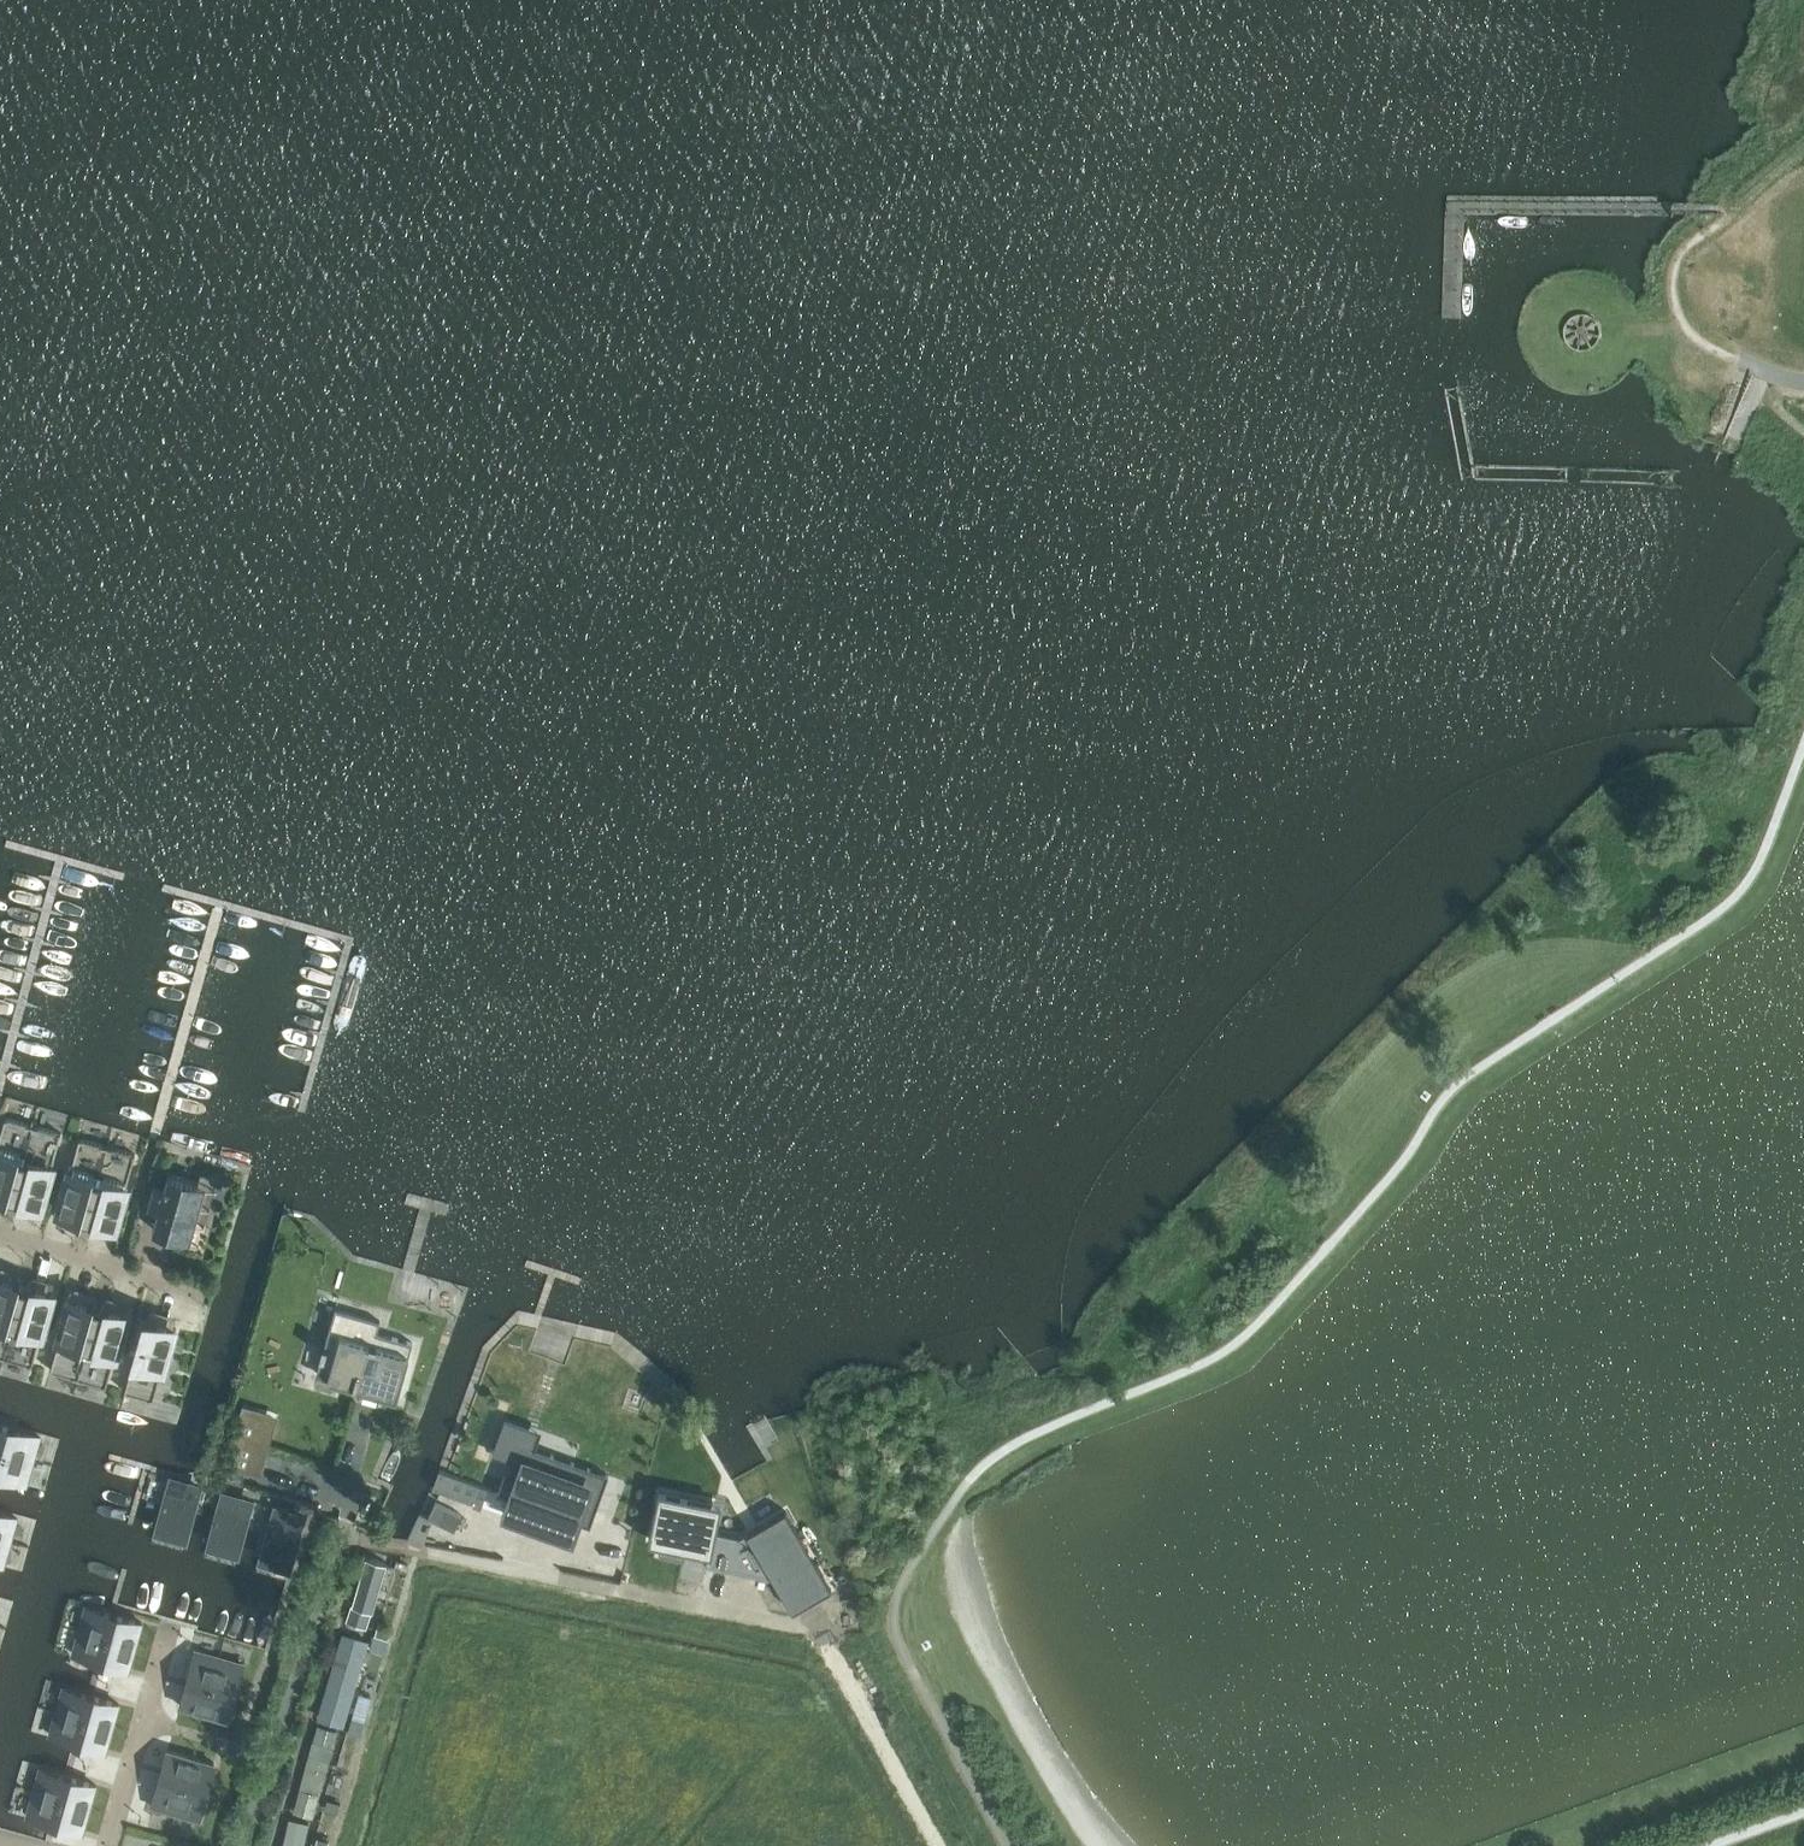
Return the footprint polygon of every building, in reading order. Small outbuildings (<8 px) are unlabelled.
[(0,1135),(0,1192),(7,1194),(6,1200),(9,1201),(10,1195),(15,1196),(14,1202),(17,1203),(18,1197),(40,1203),(60,1132),(5,1117),(0,1135)] [(79,1137),(59,1209),(81,1215),(79,1221),(82,1221),(84,1216),(89,1217),(88,1223),(91,1224),(92,1218),(114,1224),(135,1153),(79,1137)] [(148,1204),(158,1207),(152,1228),(205,1243),(216,1206),(209,1204),(214,1185),(168,1172),(164,1186),(154,1183),(148,1204)] [(0,1278),(0,1355),(31,1364),(51,1293),(29,1286),(31,1281),(28,1280),(26,1285),(21,1284),(23,1278),(20,1277),(18,1283),(0,1278)] [(92,1304),(70,1298),(50,1369),(106,1385),(126,1314),(103,1307),(105,1302),(102,1301),(101,1306),(95,1305),(97,1299),(94,1298),(92,1304)] [(376,1397),(377,1392),(397,1398),(412,1342),(392,1336),(391,1339),(376,1335),(380,1320),(378,1320),(376,1325),(335,1313),(336,1308),(335,1308),(324,1343),(323,1343),(319,1354),(322,1355),(317,1373),(328,1376),(327,1378),(364,1388),(362,1394),(363,1394),(365,1389),(376,1392),(374,1397),(376,1397)] [(173,1327),(144,1319),(124,1390),(153,1398),(173,1327)] [(244,1403),(242,1403),(224,1464),(260,1475),(261,1473),(255,1472),(262,1445),(250,1442),(259,1413),(242,1408),(244,1403)] [(33,1460),(40,1436),(0,1425),(0,1450),(33,1460)] [(498,1492),(507,1495),(516,1498),(512,1509),(546,1521),(568,1529),(572,1518),(590,1525),(608,1475),(535,1447),(517,1441),(509,1461),(498,1492)] [(0,1450),(0,1475),(27,1483),(33,1460),(0,1450)] [(435,1490),(436,1491),(438,1492),(455,1498),(468,1503),(480,1507),(481,1504),(481,1502),(484,1495),(487,1489),(485,1489),(473,1484),(460,1479),(442,1472),(440,1476),(437,1484),(435,1490)] [(166,1475),(147,1539),(182,1550),(202,1486),(166,1475)] [(217,1490),(199,1554),(236,1565),(254,1500),(217,1490)] [(661,1491),(651,1539),(662,1541),(659,1554),(683,1558),(686,1546),(702,1549),(712,1502),(661,1491)] [(250,1569),(282,1578),(301,1513),(269,1504),(250,1569)] [(439,1509),(437,1524),(465,1529),(468,1515),(439,1509)] [(747,1533),(773,1577),(793,1610),(831,1588),(785,1510),(747,1533)] [(10,1541),(17,1517),(0,1513),(0,1538),(10,1541)] [(773,1577),(747,1533),(740,1537),(713,1531),(707,1563),(773,1577)] [(0,1538),(0,1563),(4,1564),(10,1541),(0,1538)] [(364,1555),(342,1626),(362,1632),(384,1563),(364,1555)] [(86,1606),(79,1630),(135,1645),(142,1622),(86,1606)] [(362,1632),(342,1626),(314,1721),(336,1728),(362,1632)] [(129,1668),(135,1645),(79,1630),(72,1652),(129,1668)] [(180,1705),(203,1712),(219,1656),(196,1649),(180,1705)] [(226,1718),(233,1694),(242,1662),(219,1656),(203,1712),(226,1718)] [(119,1703),(63,1687),(56,1710),(112,1726),(119,1703)] [(112,1726),(56,1710),(50,1734),(106,1749),(112,1726)] [(336,1728),(314,1721),(288,1816),(310,1822),(336,1728)] [(259,1728),(246,1725),(235,1759),(248,1763),(259,1728)] [(191,1756),(168,1749),(152,1806),(175,1812),(191,1756)] [(191,1756),(175,1812),(198,1819),(214,1763),(191,1756)] [(40,1768),(33,1791),(89,1807),(96,1784),(40,1768)] [(89,1807),(33,1791),(27,1815),(83,1830),(89,1807)] [(288,1816),(280,1845),(304,1845),(310,1822),(288,1816)] [(328,1841),(317,1838),(315,1845),(326,1845),(328,1841)]
